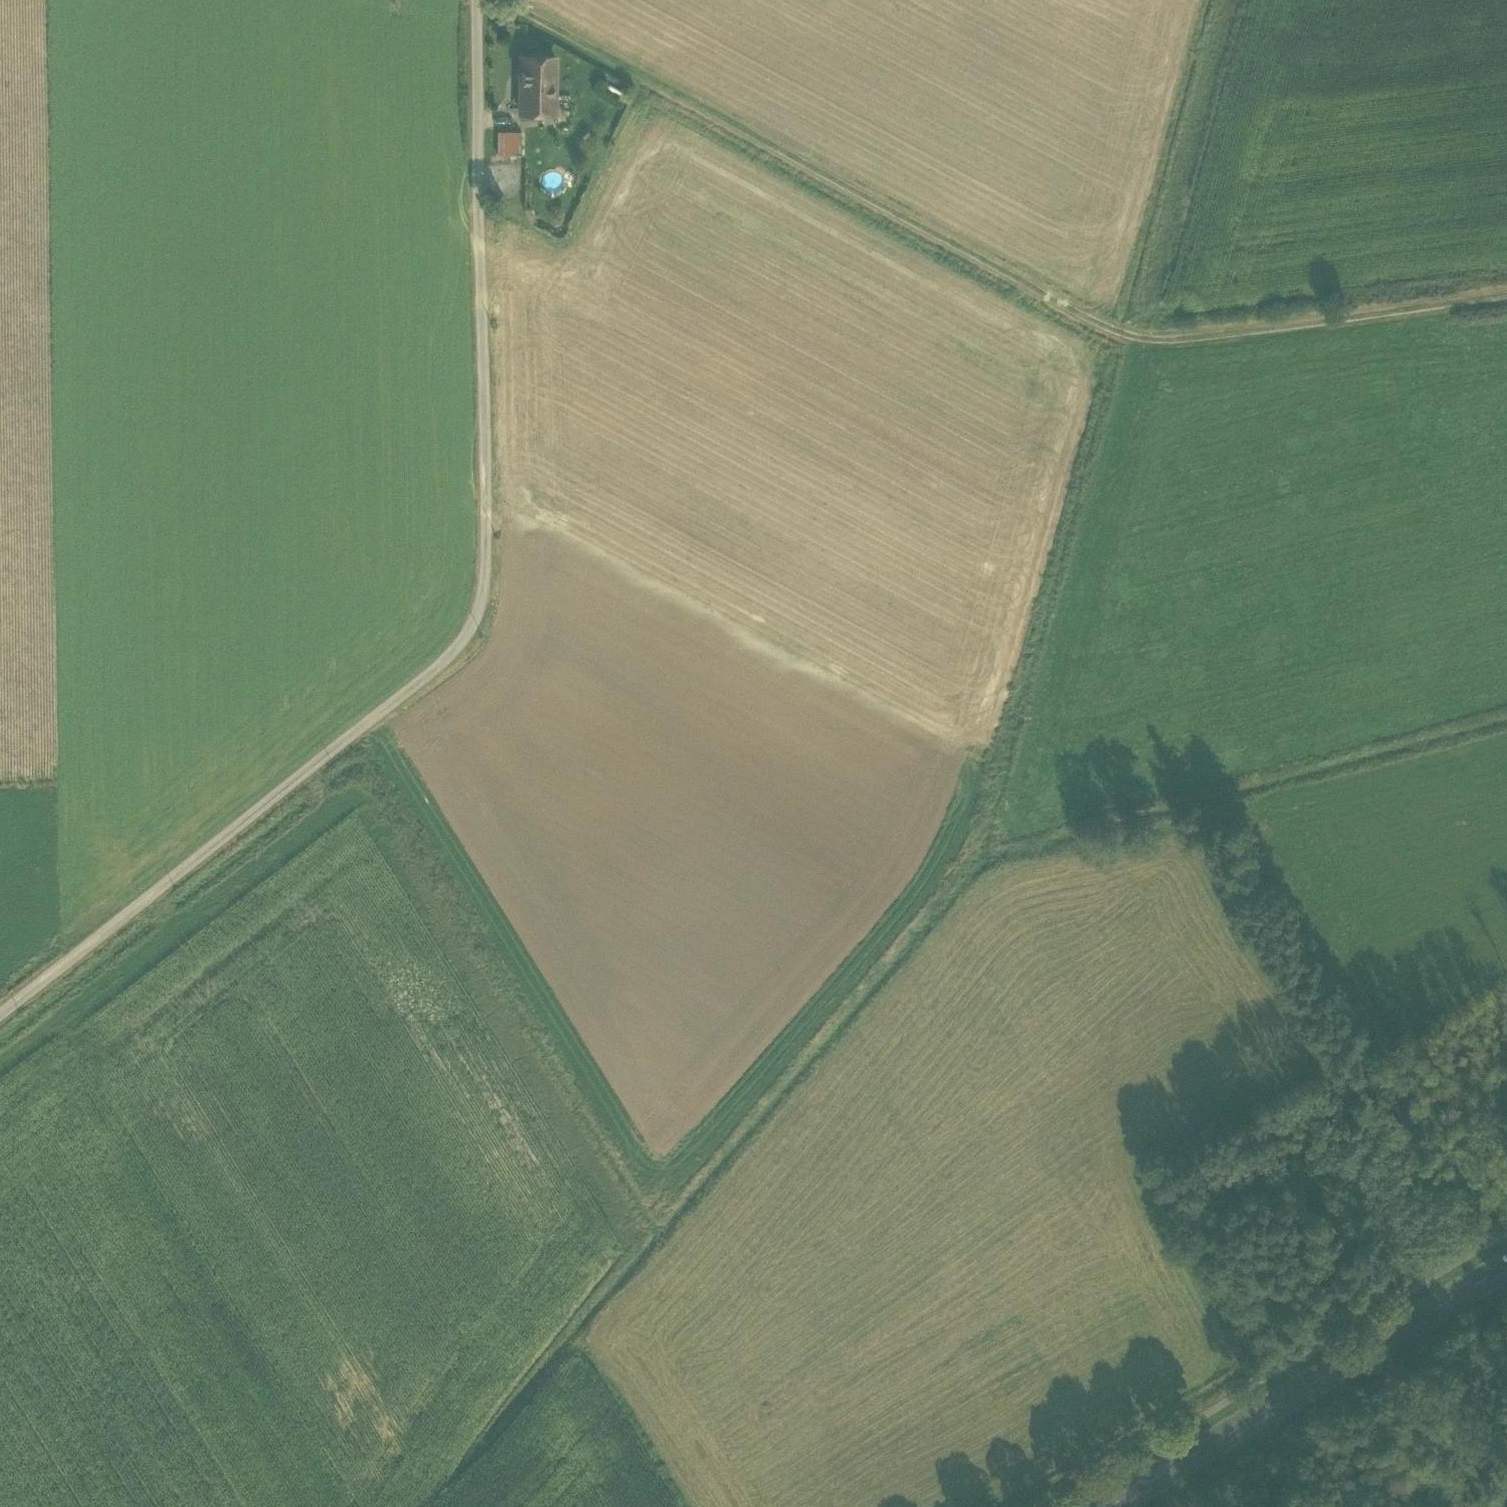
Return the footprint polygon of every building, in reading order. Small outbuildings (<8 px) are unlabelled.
[(554,56),(521,55),(520,112),(554,113),(554,56)] [(521,131),(497,131),(497,154),(520,155),(521,131)]
